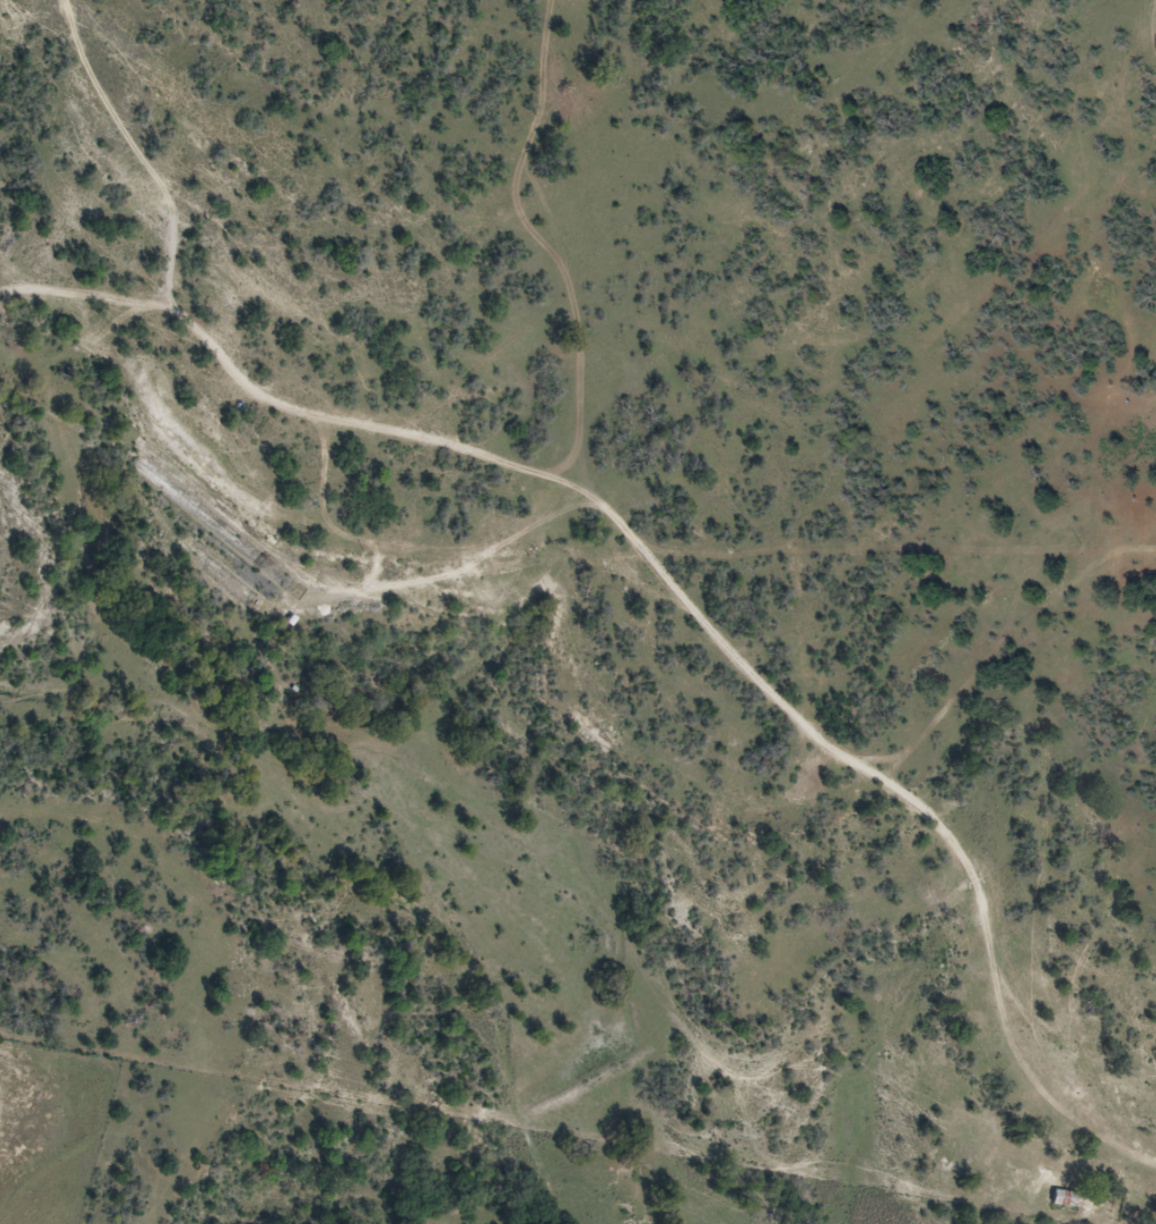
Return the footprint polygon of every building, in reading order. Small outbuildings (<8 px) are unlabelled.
[(1083,1192),(1055,1190),(1053,1205),(1082,1208),(1083,1192)]
